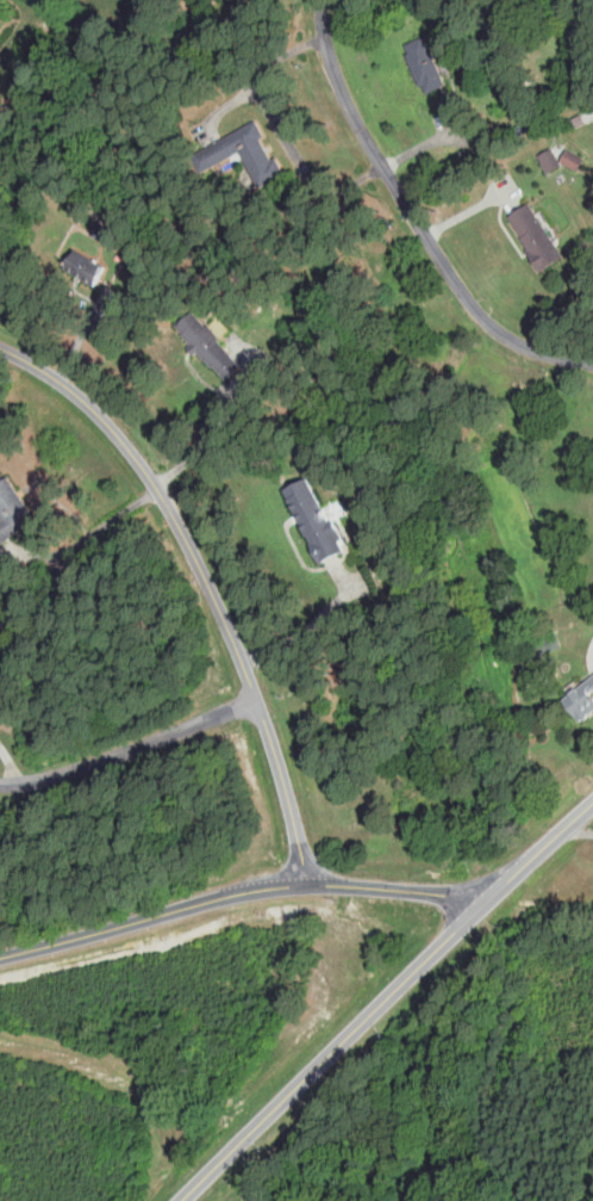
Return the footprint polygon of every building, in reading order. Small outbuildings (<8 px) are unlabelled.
[(402,47),(425,95),(447,85),(423,37),(402,47)] [(240,154),(256,188),(281,176),(257,122),(199,149),(208,169),(240,154)] [(549,172),(560,163),(550,150),(539,159),(549,172)] [(563,257),(530,203),(508,217),(541,271),(563,257)] [(71,249),(100,265),(90,284),(61,267),(71,249)] [(191,310),(205,326),(207,323),(219,338),(217,340),(241,366),(225,380),(196,349),(191,355),(185,348),(191,343),(174,326),(191,310)] [(33,520),(0,470),(0,542),(33,520)] [(304,476),(327,521),(331,520),(337,532),(332,533),(342,551),(318,563),(280,488),(304,476)] [(561,702),(592,675),(592,712),(579,724),(561,702)]
